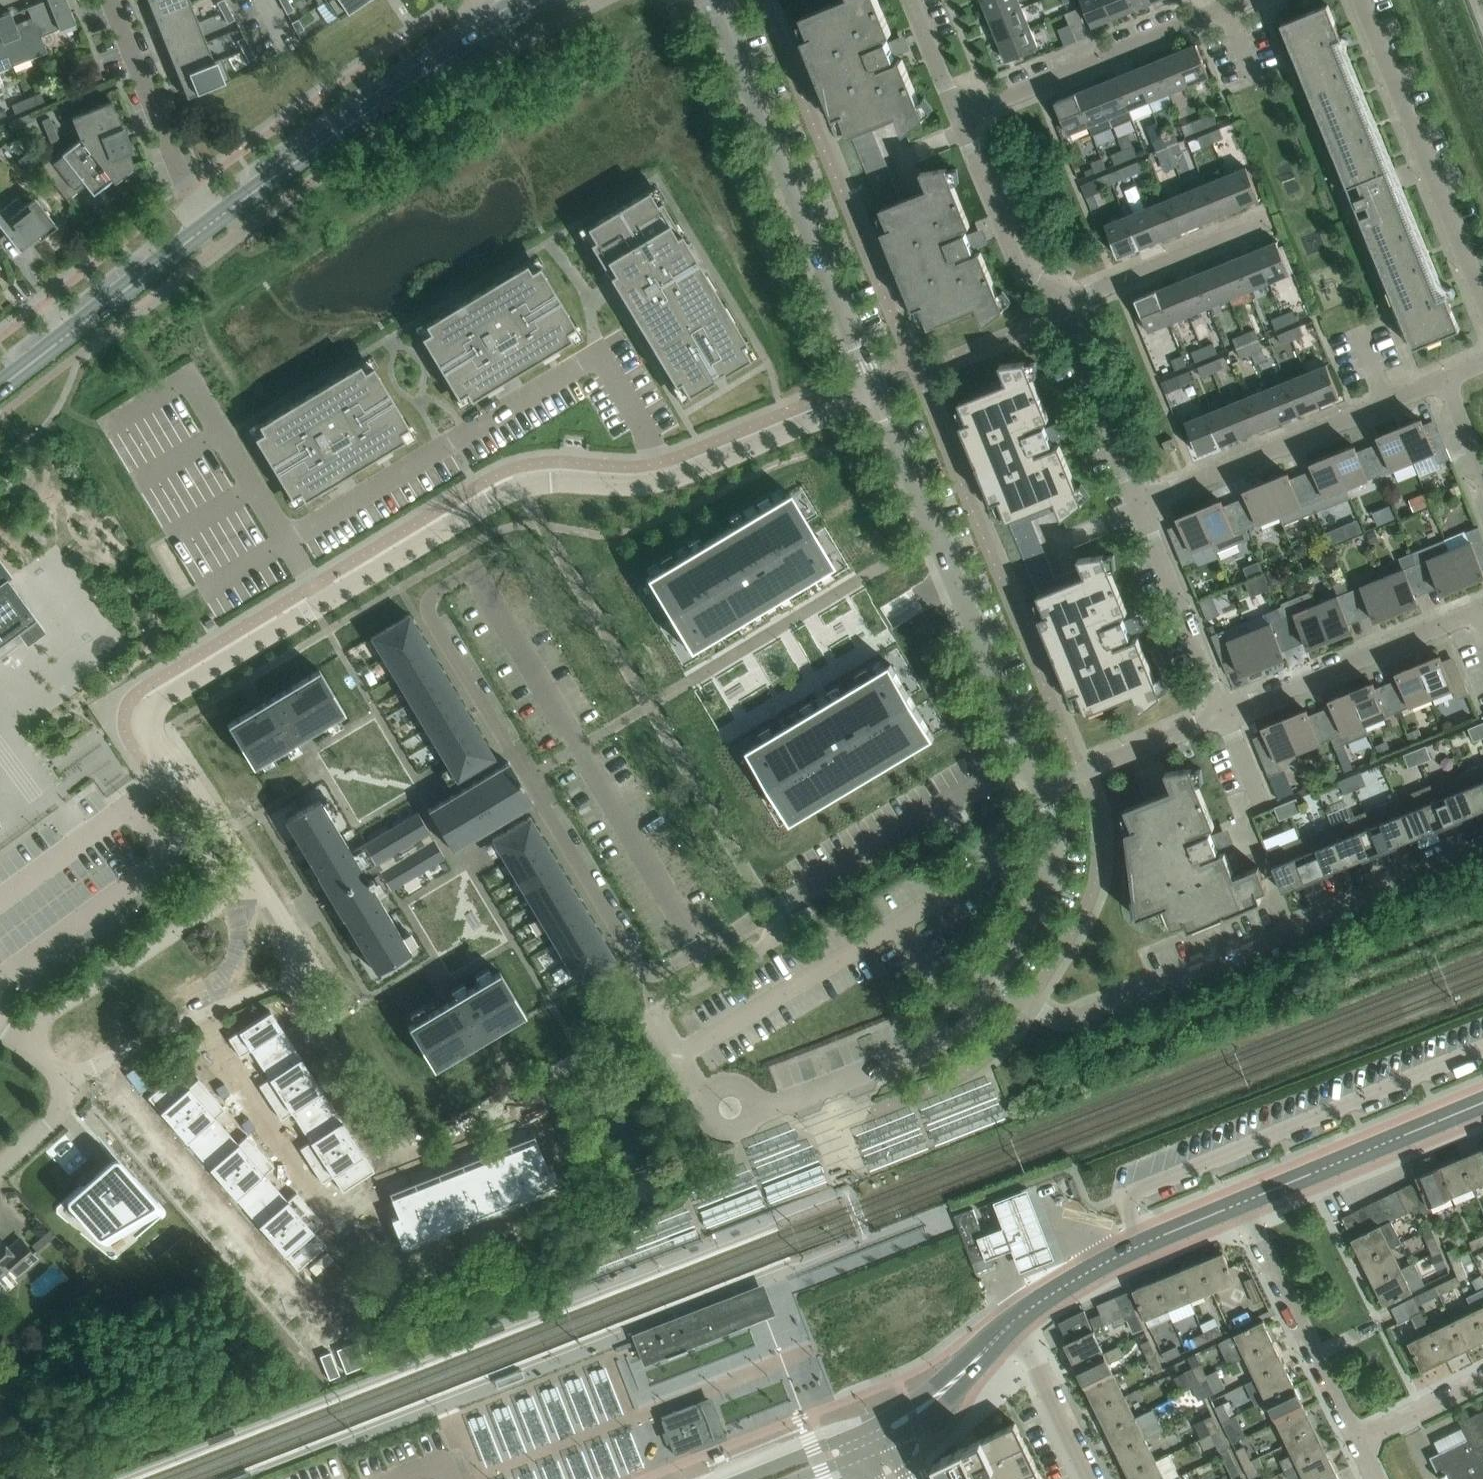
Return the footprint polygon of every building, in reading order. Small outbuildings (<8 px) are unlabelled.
[(32,20),(33,20),(40,36),(59,29),(75,23),(66,0),(45,0),(19,11),(19,12),(27,8),(32,20)] [(189,0),(148,0),(154,16),(190,2),(189,0)] [(224,0),(220,0),(216,2),(222,12),(229,9),(224,0)] [(288,0),(287,0),(281,3),(287,14),(294,10),(288,0)] [(366,0),(326,0),(339,19),(366,0)] [(888,41),(886,35),(892,33),(878,0),(839,0),(802,15),(804,21),(798,23),(842,130),(848,128),(850,134),(898,114),(905,132),(926,116),(925,115),(933,109),(924,97),(919,99),(902,59),(897,61),(894,55),(905,50),(899,37),(889,41),(888,41)] [(1019,0),(982,0),(990,20),(1022,7),(1019,0)] [(1105,0),(1081,0),(1092,26),(1112,18),(1105,0)] [(1129,0),(1105,0),(1112,18),(1132,9),(1129,0)] [(1152,0),(1129,0),(1132,9),(1152,1),(1152,0)] [(198,22),(190,2),(154,16),(162,36),(198,22)] [(1331,43),(1342,39),(1328,4),(1281,23),(1290,44),(1295,42),(1300,53),(1294,55),(1303,77),(1308,74),(1313,85),(1307,88),(1316,109),(1321,107),(1326,118),(1321,120),(1329,141),(1334,139),(1339,150),(1334,152),(1342,173),(1348,171),(1358,196),(1393,182),(1389,170),(1382,154),(1377,156),(1371,139),(1376,137),(1369,122),(1364,124),(1357,107),(1362,105),(1356,90),(1351,92),(1344,75),(1349,73),(1343,58),(1338,60),(1331,43)] [(1030,27),(1022,7),(990,20),(998,40),(1030,27)] [(1086,28),(1078,8),(1065,13),(1073,34),(1086,28)] [(234,19),(229,9),(222,12),(227,23),(234,19)] [(40,36),(33,20),(32,20),(16,26),(11,15),(13,14),(13,13),(11,14),(10,12),(0,16),(0,34),(13,66),(47,52),(40,36)] [(304,29),(298,18),(291,22),(297,33),(304,29)] [(206,42),(198,22),(162,36),(170,56),(206,42)] [(1038,48),(1030,27),(998,40),(1007,61),(1038,48)] [(13,66),(0,34),(0,71),(13,66)] [(249,47),(244,37),(237,40),(242,51),(249,47)] [(214,61),(206,42),(170,56),(178,76),(214,62),(214,61)] [(1176,51),(1175,51),(1189,84),(1209,76),(1197,45),(1198,44),(1197,43),(1176,52),(1176,51)] [(255,58),(249,47),(242,51),(248,61),(255,58)] [(1189,84),(1175,51),(1175,52),(1156,60),(1169,92),(1189,84)] [(82,57),(87,70),(97,66),(92,53),(82,57)] [(230,80),(224,66),(221,58),(214,61),(214,62),(178,76),(187,97),(230,80)] [(1169,92),(1156,60),(1136,68),(1136,67),(1135,67),(1149,101),(1169,92)] [(91,81),(102,77),(98,67),(87,71),(91,81)] [(1149,101),(1135,67),(1135,68),(1116,76),(1129,109),(1149,101)] [(1129,109),(1116,76),(1096,84),(1096,83),(1095,83),(1109,117),(1113,127),(1133,119),(1129,109)] [(1113,127),(1109,117),(1095,83),(1095,84),(1095,85),(1076,93),(1089,125),(1093,135),(1113,127)] [(40,92),(26,99),(29,107),(44,100),(40,92)] [(1089,125),(1076,93),(1056,101),(1056,99),(1055,100),(1068,133),(1089,125)] [(29,107),(26,99),(11,105),(14,113),(29,107)] [(131,149),(122,128),(111,101),(71,117),(80,139),(61,154),(62,155),(56,160),(53,156),(40,166),(67,199),(80,189),(77,186),(83,181),(93,194),(112,179),(114,182),(134,166),(128,150),(131,149)] [(8,122),(11,130),(33,121),(30,113),(8,122)] [(1213,113),(1202,117),(1206,127),(1217,122),(1213,113)] [(51,142),(59,139),(51,116),(43,119),(51,142)] [(1206,127),(1202,117),(1191,122),(1195,131),(1206,127)] [(1219,128),(1208,132),(1212,142),(1223,137),(1219,128)] [(1174,132),(1163,137),(1167,146),(1178,142),(1174,132)] [(1212,142),(1208,132),(1197,137),(1201,146),(1212,142)] [(1167,146),(1163,137),(1153,141),(1156,150),(1167,146)] [(1182,151),(1178,142),(1167,146),(1171,155),(1182,151)] [(1133,146),(1122,150),(1126,159),(1137,155),(1133,146)] [(1171,155),(1167,146),(1156,150),(1160,160),(1171,155)] [(1126,159),(1122,150),(1111,154),(1115,164),(1126,159)] [(880,156),(883,167),(901,163),(898,152),(880,156)] [(7,162),(15,177),(23,173),(16,158),(7,162)] [(1091,163),(1095,172),(1106,168),(1102,158),(1091,163)] [(1139,161),(1128,165),(1132,174),(1143,170),(1139,161)] [(1132,174),(1128,165),(1117,169),(1121,179),(1132,174)] [(1246,167),(1226,175),(1239,208),(1240,208),(1240,207),(1261,198),(1260,197),(1259,198),(1246,167)] [(967,234),(967,233),(965,228),(970,225),(953,185),(959,182),(957,168),(947,169),(947,168),(921,171),(928,189),(880,208),(883,214),(877,216),(920,323),(926,321),(929,326),(976,307),(983,324),(1004,309),(1004,308),(1012,302),(1003,290),(997,292),(981,251),(975,254),(973,248),(983,243),(978,229),(967,234)] [(1112,182),(1108,173),(1097,178),(1101,187),(1112,182)] [(1239,208),(1226,175),(1206,183),(1219,215),(1238,207),(1239,209),(1239,208)] [(1460,328),(1419,229),(1414,232),(1393,182),(1358,196),(1355,198),(1359,207),(1369,203),(1370,212),(1364,214),(1375,248),(1373,248),(1413,347),(1460,328)] [(1219,215),(1206,183),(1186,191),(1199,225),(1200,224),(1199,223),(1219,215)] [(656,203),(648,190),(586,227),(594,241),(589,243),(612,281),(616,278),(624,291),(619,294),(674,384),(678,381),(686,394),(713,378),(711,375),(719,370),(721,373),(748,357),(740,344),(745,341),(732,320),(727,323),(718,307),(723,304),(660,201),(656,203)] [(1199,225),(1186,191),(1166,199),(1179,231),(1198,224),(1199,225)] [(42,202),(38,200),(37,201),(35,197),(23,206),(17,198),(0,211),(0,227),(20,252),(21,251),(18,248),(35,234),(39,240),(57,226),(46,212),(47,211),(46,208),(44,204),(42,202)] [(1179,231),(1166,199),(1146,207),(1159,241),(1160,241),(1159,240),(1179,231)] [(1159,241),(1146,207),(1125,216),(1138,248),(1158,240),(1159,241)] [(1101,215),(1094,218),(1102,237),(1109,235),(1105,224),(1101,215)] [(1138,248),(1125,216),(1105,224),(1109,235),(1119,257),(1120,257),(1119,256),(1138,248)] [(1256,248),(1255,248),(1269,281),(1290,273),(1277,242),(1278,241),(1278,240),(1256,249),(1256,248)] [(1269,281),(1255,248),(1255,249),(1236,257),(1249,290),(1269,281)] [(1249,290),(1236,257),(1216,265),(1216,264),(1215,264),(1229,298),(1249,290)] [(467,304),(465,300),(425,324),(429,332),(421,337),(457,398),(466,393),(470,400),(504,379),(502,375),(513,369),(515,373),(546,354),(550,351),(550,352),(571,339),(567,332),(575,327),(539,266),(530,271),(526,263),(511,273),(513,276),(497,285),(495,282),(472,296),(474,300),(467,304)] [(1229,298),(1215,264),(1215,266),(1196,274),(1209,306),(1229,298)] [(1209,306),(1196,274),(1176,281),(1176,280),(1175,281),(1189,314),(1209,306)] [(1189,314),(1175,281),(1175,282),(1156,290),(1169,322),(1189,314)] [(1169,322),(1156,290),(1136,298),(1136,297),(1135,297),(1148,331),(1169,322)] [(1293,310),(1282,315),(1286,324),(1297,320),(1293,310)] [(1286,324),(1282,315),(1272,319),(1275,329),(1286,324)] [(1299,325),(1289,330),(1292,339),(1303,334),(1299,325)] [(1255,329),(1244,334),(1247,343),(1258,339),(1255,329)] [(1292,339),(1289,330),(1278,334),(1282,343),(1292,339)] [(1247,343),(1244,334),(1233,338),(1237,347),(1247,343)] [(1262,348),(1258,339),(1247,343),(1251,352),(1262,348)] [(1214,343),(1203,347),(1206,357),(1217,352),(1214,343)] [(1251,352),(1247,343),(1237,347),(1240,357),(1251,352)] [(1206,357),(1203,347),(1192,352),(1195,361),(1206,357)] [(1171,360),(1175,369),(1186,365),(1183,355),(1171,360)] [(1219,358),(1209,362),(1212,371),(1223,367),(1219,358)] [(1046,427),(1046,426),(1043,421),(1049,418),(1032,378),(1038,376),(1036,361),(1026,362),(1025,361),(999,364),(1007,382),(959,401),(962,407),(955,409),(999,516),(1005,514),(1007,520),(1055,500),(1062,518),(1063,517),(1083,502),(1082,501),(1090,495),(1081,483),(1076,485),(1059,445),(1054,447),(1051,441),(1062,436),(1056,423),(1046,427)] [(1212,371),(1209,362),(1198,367),(1201,376),(1212,371)] [(300,404),(298,400),(258,424),(262,432),(254,437),(291,498),(299,493),(303,500),(338,480),(335,475),(346,469),(349,473),(380,454),(379,454),(383,451),(384,452),(405,439),(400,432),(409,427),(372,366),(364,371),(359,364),(344,373),(346,376),(330,385),(329,382),(306,396),(308,400),(300,404)] [(1326,364),(1306,372),(1319,406),(1320,405),(1320,404),(1341,396),(1340,394),(1339,395),(1326,364)] [(1181,384),(1192,380),(1189,370),(1177,375),(1181,384)] [(1319,406),(1306,372),(1286,380),(1299,413),(1318,405),(1319,406)] [(1299,413),(1286,380),(1266,388),(1280,422),(1280,420),(1299,413)] [(1280,422),(1266,388),(1246,397),(1259,429),(1278,421),(1279,422),(1280,422)] [(1259,429),(1246,397),(1226,405),(1240,438),(1240,437),(1259,429)] [(1240,438),(1226,405),(1206,413),(1219,445),(1238,437),(1239,439),(1240,438)] [(1219,445),(1206,413),(1185,421),(1199,455),(1200,454),(1200,453),(1219,445)] [(1450,457),(1437,425),(1426,430),(1421,419),(1399,427),(1413,461),(1434,452),(1438,462),(1450,457)] [(1413,461),(1399,427),(1378,436),(1382,447),(1370,452),(1379,474),(1413,461)] [(1162,442),(1167,452),(1177,447),(1173,437),(1162,442)] [(1379,474),(1370,452),(1359,457),(1354,446),(1333,455),(1346,488),(1379,474)] [(1346,488),(1333,455),(1311,463),(1315,475),(1304,479),(1313,502),(1346,488)] [(1313,502),(1304,479),(1292,484),(1288,473),(1266,482),(1279,515),(1313,502)] [(1279,515),(1266,482),(1244,491),(1249,502),(1237,506),(1246,529),(1279,515)] [(1422,490),(1426,503),(1442,497),(1438,484),(1422,490)] [(789,492),(646,578),(690,651),(763,607),(759,601),(769,594),(773,601),(833,566),(789,492)] [(1246,529),(1237,506),(1226,511),(1221,500),(1199,509),(1213,542),(1246,529)] [(1213,542),(1199,509),(1178,518),(1182,529),(1170,534),(1183,566),(1196,561),(1192,551),(1213,542)] [(1449,550),(1463,583),(1482,575),(1482,571),(1480,563),(1482,562),(1482,537),(1478,526),(1466,531),(1470,541),(1449,550)] [(1463,583),(1449,550),(1445,539),(1412,553),(1417,563),(1416,563),(1425,585),(1436,581),(1441,592),(1463,583)] [(1124,620),(1124,619),(1122,614),(1127,611),(1111,571),(1116,568),(1114,554),(1104,555),(1104,554),(1078,557),(1085,575),(1038,594),(1040,600),(1034,602),(1077,709),(1083,707),(1086,712),(1133,693),(1140,711),(1161,695),(1161,694),(1169,688),(1160,676),(1154,678),(1138,637),(1132,640),(1130,634),(1140,629),(1135,615),(1124,620)] [(8,651),(6,649),(14,643),(16,645),(18,644),(16,642),(22,637),(27,643),(45,630),(8,579),(12,576),(6,568),(0,559),(0,657),(8,651)] [(1413,590),(1425,585),(1416,563),(1382,577),(1396,610),(1418,601),(1413,590)] [(1396,610),(1382,577),(1349,590),(1358,613),(1370,608),(1374,619),(1396,610)] [(1346,617),(1358,613),(1349,590),(1316,604),(1329,637),(1351,628),(1346,617)] [(1329,637),(1316,604),(1282,618),(1291,640),(1303,635),(1308,646),(1329,637)] [(409,614),(371,637),(383,657),(421,635),(409,614)] [(1280,645),(1291,640),(1282,618),(1249,631),(1263,664),(1284,656),(1280,645)] [(1263,664),(1249,631),(1228,640),(1224,629),(1211,635),(1225,667),(1236,662),(1241,673),(1263,664)] [(421,635),(383,657),(395,676),(432,654),(421,635)] [(432,654),(395,676),(402,689),(440,667),(432,654)] [(1440,655),(1418,664),(1431,697),(1452,689),(1456,699),(1469,694),(1456,661),(1444,666),(1440,655)] [(821,705),(748,749),(792,823),(935,737),(891,663),(832,699),(836,706),(825,712),(821,705)] [(1431,697),(1418,664),(1396,673),(1401,684),(1389,689),(1398,711),(1431,697)] [(440,667),(402,689),(410,702),(448,680),(440,667)] [(241,714),(227,723),(252,766),(259,762),(272,755),(284,747),(296,740),(325,723),(338,715),(344,712),(318,668),(304,677),(299,680),(270,697),(255,706),(246,712),(241,714)] [(448,680),(410,702),(418,715),(455,692),(448,680)] [(1398,711),(1389,689),(1377,693),(1373,682),(1351,691),(1365,724),(1398,711)] [(1365,724),(1351,691),(1329,700),(1334,711),(1322,716),(1331,738),(1332,738),(1337,749),(1344,746),(1339,735),(1365,724)] [(455,692),(418,715),(425,728),(463,705),(455,692)] [(463,705),(425,728),(433,741),(470,718),(463,705)] [(1331,738),(1322,716),(1311,720),(1306,709),(1284,718),(1298,752),(1331,738)] [(470,718),(433,741),(441,754),(478,731),(470,718)] [(1298,752),(1284,718),(1263,727),(1267,738),(1256,743),(1269,775),(1281,770),(1277,760),(1298,752)] [(1479,723),(1468,728),(1473,741),(1482,737),(1482,733),(1479,723)] [(478,731),(441,754),(456,780),(494,758),(478,731)] [(1426,745),(1414,749),(1420,763),(1431,758),(1426,745)] [(1420,763),(1414,749),(1403,754),(1409,767),(1420,763)] [(508,761),(428,809),(452,850),(533,802),(508,761)] [(1482,809),(1482,762),(1461,771),(1477,811),(1482,809)] [(1214,825),(1201,793),(1198,784),(1203,782),(1202,768),(1192,769),(1191,768),(1166,771),(1165,771),(1172,788),(1125,808),(1127,814),(1121,816),(1127,831),(1138,917),(1159,908),(1165,923),(1171,920),(1173,926),(1186,921),(1188,928),(1261,898),(1258,892),(1268,888),(1258,865),(1235,875),(1225,851),(1220,854),(1217,848),(1228,843),(1222,829),(1211,833),(1209,827),(1214,825)] [(1361,771),(1350,776),(1355,789),(1366,784),(1361,771)] [(1477,811),(1461,771),(1429,785),(1445,824),(1477,811)] [(1355,789),(1350,776),(1338,780),(1344,793),(1355,789)] [(1413,837),(1445,824),(1429,785),(1396,798),(1413,837)] [(1296,797),(1285,802),(1291,815),(1302,810),(1296,797)] [(1413,837),(1396,798),(1364,811),(1380,851),(1413,837)] [(286,820),(285,820),(317,875),(342,917),(343,917),(375,971),(376,971),(377,971),(409,952),(408,951),(410,951),(378,897),(444,857),(417,812),(351,852),(320,800),(318,801),(318,800),(286,819),(286,820)] [(1291,815),(1285,802),(1274,806),(1279,820),(1291,815)] [(1348,864),(1380,851),(1364,811),(1332,824),(1348,864)] [(529,817),(492,839),(508,866),(545,843),(529,817)] [(1348,864),(1332,824),(1300,837),(1316,877),(1348,864)] [(1282,890),(1316,877),(1300,837),(1266,851),(1282,890)] [(545,843),(508,866),(515,878),(553,856),(545,843)] [(553,856),(515,878),(523,891),(561,869),(553,856)] [(561,869),(523,891),(531,904),(568,882),(561,869)] [(568,882),(531,904),(538,917),(576,894),(568,882)] [(576,894),(538,917),(546,930),(584,907),(576,894)] [(584,907),(546,930),(554,943),(592,920),(584,907)] [(592,920),(554,943),(565,962),(603,939),(592,920)] [(603,939),(565,962),(577,982),(615,960),(603,939)] [(414,1021),(407,1025),(433,1068),(448,1060),(452,1057),(481,1040),(496,1031),(505,1025),(510,1023),(525,1014),(499,971),(492,975),(480,982),(467,989),(455,997),(427,1014),(414,1021)] [(272,1012),(230,1038),(241,1055),(251,1049),(260,1063),(251,1069),(292,1043),(272,1012)] [(292,1043),(251,1069),(252,1070),(261,1064),(270,1078),(259,1085),(270,1102),(312,1075),(292,1043)] [(170,1056),(155,1069),(161,1076),(177,1063),(170,1056)] [(152,1071),(137,1084),(144,1092),(159,1079),(152,1071)] [(175,1072),(147,1096),(172,1125),(210,1093),(197,1078),(187,1086),(175,1072)] [(312,1075),(270,1102),(281,1119),(292,1112),(301,1126),(291,1132),(292,1132),(332,1106),(312,1075)] [(210,1093),(172,1125),(197,1154),(233,1122),(224,1129),(214,1117),(223,1108),(210,1093)] [(332,1106),(292,1132),(292,1133),(301,1127),(310,1141),(300,1148),(311,1165),(353,1138),(332,1106)] [(233,1122),(197,1154),(221,1182),(258,1150),(245,1134),(236,1143),(225,1130),(233,1123),(233,1122)] [(353,1138),(311,1165),(322,1182),(332,1175),(342,1191),(374,1171),(353,1138)] [(536,1141),(391,1198),(409,1243),(554,1186),(536,1141)] [(1482,1149),(1460,1158),(1472,1186),(1482,1182),(1482,1149)] [(127,1150),(67,1202),(116,1258),(176,1207),(127,1150)] [(258,1150),(221,1182),(245,1210),(282,1179),(281,1178),(273,1185),(262,1173),(271,1165),(258,1150)] [(1472,1186),(1460,1158),(1440,1167),(1451,1195),(1472,1186)] [(1451,1195),(1440,1167),(1417,1176),(1417,1175),(1416,1176),(1418,1179),(1427,1201),(1428,1204),(1451,1195)] [(282,1179),(245,1210),(269,1238),(307,1206),(294,1191),(284,1199),(274,1186),(282,1179)] [(1427,1201),(1418,1179),(1407,1185),(1417,1206),(1427,1201)] [(1029,1182),(995,1195),(1004,1219),(977,1230),(986,1253),(1013,1242),(1022,1265),(1056,1252),(1029,1182)] [(1417,1206),(1407,1185),(1397,1190),(1407,1212),(1413,1209),(1417,1206)] [(1407,1212),(1397,1190),(1386,1195),(1397,1217),(1407,1212)] [(1397,1217),(1386,1195),(1376,1200),(1387,1223),(1397,1217)] [(1387,1223),(1376,1200),(1365,1206),(1375,1227),(1380,1224),(1381,1226),(1387,1223)] [(1417,1217),(1428,1211),(1431,1210),(1428,1204),(1427,1201),(1417,1206),(1413,1209),(1417,1217)] [(307,1206),(269,1238),(294,1267),(323,1243),(311,1229),(320,1221),(307,1206)] [(1375,1227),(1365,1206),(1355,1211),(1365,1232),(1375,1227)] [(965,1242),(976,1271),(995,1264),(992,1256),(979,1222),(973,1208),(955,1215),(960,1227),(965,1242)] [(1391,1246),(1381,1226),(1380,1224),(1375,1227),(1365,1232),(1355,1211),(1342,1217),(1352,1238),(1352,1239),(1353,1239),(1363,1260),(1391,1246)] [(1440,1248),(1430,1226),(1422,1230),(1432,1253),(1440,1248)] [(33,1246),(37,1251),(55,1236),(50,1231),(33,1246)] [(1482,1243),(1482,1233),(1469,1240),(1473,1248),(1482,1243)] [(20,1238),(9,1248),(0,1238),(0,1275),(10,1267),(17,1276),(38,1258),(20,1238)] [(1459,1254),(1473,1248),(1469,1240),(1448,1250),(1453,1263),(1461,1260),(1459,1254)] [(1401,1267),(1391,1246),(1363,1260),(1374,1281),(1401,1267)] [(1446,1263),(1440,1248),(1432,1253),(1438,1267),(1446,1263)] [(1222,1253),(1200,1262),(1212,1291),(1235,1281),(1223,1252),(1222,1252),(1222,1253)] [(1468,1276),(1461,1260),(1453,1263),(1458,1275),(1460,1279),(1468,1276)] [(316,1261),(301,1274),(307,1282),(322,1269),(316,1261)] [(1212,1291),(1200,1262),(1178,1271),(1190,1300),(1212,1291)] [(1401,1268),(1401,1267),(1374,1281),(1384,1303),(1384,1304),(1425,1285),(1414,1262),(1401,1268)] [(1190,1300),(1178,1271),(1156,1281),(1167,1309),(1168,1309),(1190,1300)] [(1462,1284),(1460,1279),(1458,1275),(1436,1286),(1440,1294),(1462,1284)] [(927,1277),(851,1297),(865,1349),(941,1329),(927,1277)] [(1167,1309),(1156,1281),(1134,1289),(1133,1289),(1148,1326),(1171,1317),(1168,1309),(1167,1309)] [(1419,1305),(1440,1294),(1436,1286),(1414,1296),(1419,1305)] [(1127,1291),(1115,1296),(1125,1320),(1137,1315),(1127,1291)] [(1115,1296),(1105,1301),(1113,1321),(1111,1322),(1112,1325),(1125,1320),(1115,1296)] [(1418,1305),(1419,1305),(1414,1296),(1392,1307),(1399,1322),(1421,1311),(1418,1305)] [(667,1358),(686,1350),(684,1344),(746,1319),(738,1298),(695,1314),(693,1310),(674,1318),(676,1322),(633,1338),(641,1360),(666,1351),(668,1356),(666,1356),(667,1358)] [(1097,1304),(1101,1313),(1106,1324),(1111,1322),(1113,1321),(1105,1301),(1097,1304)] [(1474,1309),(1482,1327),(1482,1305),(1474,1309)] [(1093,1330),(1084,1309),(1059,1322),(1068,1342),(1093,1330)] [(1474,1309),(1452,1320),(1466,1348),(1482,1339),(1482,1327),(1474,1309)] [(1233,1317),(1237,1324),(1251,1318),(1248,1310),(1233,1317)] [(1101,1313),(1090,1317),(1094,1329),(1106,1324),(1101,1313)] [(1204,1331),(1208,1339),(1221,1332),(1214,1317),(1201,1324),(1204,1331)] [(1263,1320),(1219,1341),(1230,1363),(1245,1356),(1273,1342),(1263,1321),(1264,1321),(1263,1320)] [(1466,1348),(1452,1320),(1431,1330),(1444,1358),(1466,1348)] [(1066,1344),(1076,1366),(1104,1353),(1093,1331),(1094,1331),(1093,1329),(1093,1330),(1068,1342),(1065,1343),(1065,1344),(1066,1344)] [(1444,1358),(1431,1330),(1408,1342),(1422,1370),(1423,1370),(1423,1369),(1444,1358)] [(1208,1339),(1204,1331),(1190,1338),(1194,1346),(1208,1339)] [(374,1336),(364,1340),(367,1347),(377,1343),(374,1336)] [(1140,1343),(1147,1358),(1155,1354),(1148,1340),(1140,1343)] [(357,1342),(347,1347),(350,1354),(360,1350),(357,1342)] [(1283,1363),(1273,1342),(1245,1356),(1256,1377),(1283,1363)] [(377,1343),(367,1347),(370,1355),(380,1351),(377,1343)] [(1114,1374),(1108,1362),(1124,1355),(1119,1345),(1104,1353),(1076,1366),(1087,1387),(1114,1374)] [(1180,1353),(1177,1345),(1162,1352),(1166,1359),(1180,1353)] [(347,1347),(336,1351),(339,1358),(350,1354),(347,1347)] [(360,1350),(350,1354),(353,1361),(363,1357),(360,1350)] [(1188,1357),(1189,1360),(1193,1367),(1200,1381),(1207,1378),(1205,1375),(1212,1371),(1202,1350),(1188,1357)] [(380,1351),(370,1355),(373,1362),(383,1358),(380,1351)] [(330,1353),(319,1358),(322,1365),(332,1361),(330,1353)] [(350,1354),(339,1358),(342,1366),(353,1361),(350,1354)] [(1162,1368),(1155,1354),(1147,1358),(1154,1372),(1162,1368)] [(363,1357),(353,1361),(355,1369),(366,1365),(363,1357)] [(1200,1381),(1193,1367),(1189,1360),(1193,1367),(1184,1371),(1191,1386),(1200,1381)] [(332,1361),(322,1365),(325,1372),(335,1368),(332,1361)] [(353,1361),(342,1366),(345,1373),(355,1369),(353,1361)] [(1294,1386),(1283,1363),(1256,1377),(1266,1399),(1294,1386)] [(335,1368),(325,1372),(328,1380),(338,1376),(335,1368)] [(1213,1373),(1212,1371),(1205,1375),(1207,1378),(1200,1381),(1206,1395),(1213,1392),(1211,1388),(1221,1383),(1216,1372),(1213,1373)] [(1125,1396),(1114,1374),(1087,1387),(1097,1409),(1125,1396)] [(1206,1395),(1200,1381),(1191,1386),(1198,1399),(1206,1395)] [(1304,1407),(1294,1386),(1266,1399),(1277,1420),(1304,1407)] [(1173,1408),(1193,1401),(1189,1389),(1169,1397),(1173,1408)] [(1241,1392),(1231,1398),(1237,1411),(1248,1405),(1241,1392)] [(1135,1417),(1125,1396),(1097,1409),(1108,1430),(1135,1417)] [(1214,1407),(1221,1421),(1230,1417),(1223,1403),(1214,1407)] [(667,1416),(660,1419),(674,1454),(714,1439),(700,1404),(667,1416)] [(1315,1429),(1304,1407),(1277,1420),(1287,1442),(1315,1429)] [(1460,1421),(1468,1435),(1469,1439),(1460,1443),(1460,1444),(1435,1456),(1439,1464),(1438,1465),(1443,1474),(1439,1476),(1440,1478),(1441,1478),(1448,1476),(1449,1478),(1482,1478),(1482,1410),(1460,1421)] [(1199,1427),(1203,1437),(1219,1429),(1212,1415),(1204,1419),(1206,1424),(1199,1427)] [(1146,1439),(1135,1417),(1108,1430),(1119,1452),(1146,1439)] [(1236,1430),(1230,1417),(1221,1421),(1227,1434),(1236,1430)] [(935,1461),(944,1478),(1043,1478),(1022,1436),(1019,1430),(1015,1422),(1008,1425),(1003,1428),(996,1432),(990,1434),(986,1436),(982,1438),(969,1444),(966,1446),(963,1447),(957,1450),(952,1453),(941,1458),(935,1461)] [(1219,1429),(1203,1437),(1200,1439),(1210,1460),(1229,1450),(1226,1443),(1219,1429)] [(1325,1450),(1315,1429),(1287,1442),(1293,1454),(1280,1460),(1285,1470),(1325,1450)] [(1156,1460),(1146,1439),(1119,1452),(1129,1474),(1156,1460)] [(1234,1449),(1241,1463),(1251,1459),(1244,1445),(1234,1449)] [(1233,1458),(1229,1450),(1210,1460),(1210,1461),(1222,1455),(1232,1477),(1240,1473),(1233,1458)] [(1325,1450),(1285,1470),(1290,1478),(1295,1478),(1303,1475),(1305,1478),(1320,1478),(1336,1471),(1325,1450)] [(1251,1460),(1251,1459),(1241,1463),(1248,1477),(1258,1473),(1257,1472),(1265,1468),(1259,1456),(1251,1460)] [(1156,1460),(1129,1474),(1132,1478),(1165,1478),(1156,1460)] [(1204,1472),(1207,1478),(1220,1478),(1216,1468),(1204,1472)]
